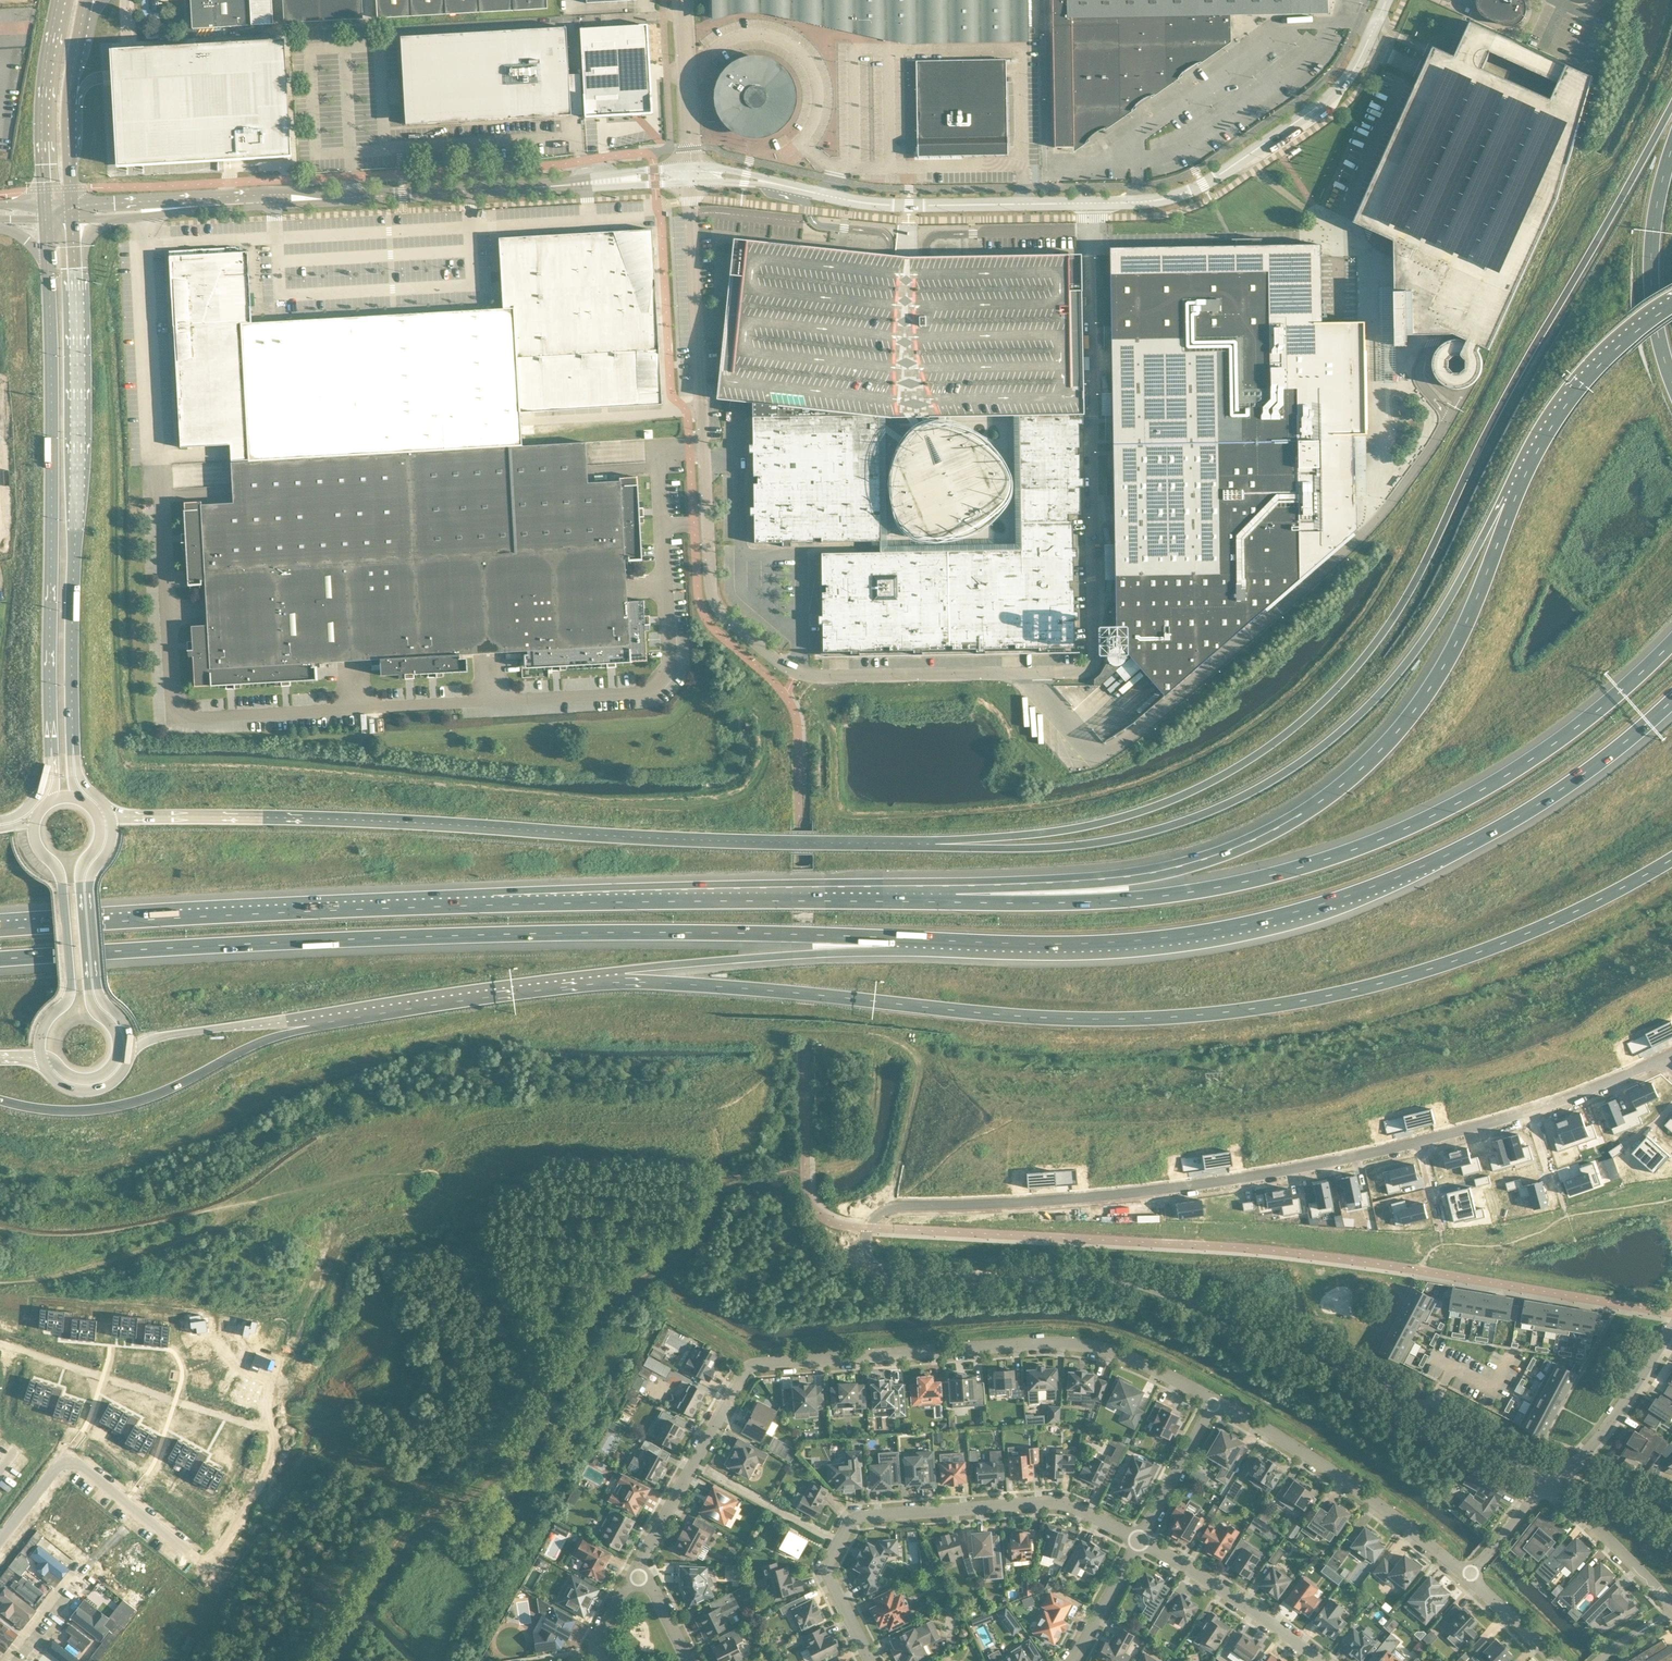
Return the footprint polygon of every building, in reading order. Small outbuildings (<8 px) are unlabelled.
[(192,28),(203,28),(252,25),(273,24),(272,0),(191,0),(192,28)] [(284,23),(363,19),(362,0),(283,0),(284,23)] [(377,18),(411,16),(410,0),(376,0),(377,18)] [(411,16),(445,14),(444,0),(410,0),(411,16)] [(445,14),(479,13),(479,0),(444,0),(445,14)] [(479,13),(513,11),(513,0),(479,0),(479,13)] [(513,11),(547,9),(547,0),(513,0),(513,11)] [(754,0),(712,0),(713,18),(716,16),(720,15),(723,14),(727,13),(731,12),(735,11),(739,10),(743,10),(746,10),(750,10),(754,10),(754,0)] [(790,0),(754,0),(754,10),(758,10),(761,10),(764,11),(768,11),(790,16),(790,0)] [(833,0),(790,0),(790,16),(833,26),(833,0)] [(868,0),(833,0),(833,26),(868,33),(868,0)] [(868,33),(894,39),(901,40),(909,40),(915,40),(914,0),(868,0),(868,33)] [(915,40),(1027,39),(1027,0),(914,0),(915,40)] [(1122,12),(1168,12),(1228,12),(1249,12),(1273,12),(1289,12),(1289,0),(1052,0),(1052,12),(1122,12)] [(1327,11),(1327,0),(1289,0),(1289,12),(1327,11)] [(1478,1),(1478,2),(1479,4),(1479,6),(1479,7),(1480,9),(1481,10),(1481,12),(1482,13),(1483,14),(1485,15),(1486,16),(1487,17),(1504,24),(1505,24),(1507,25),(1508,25),(1510,25),(1512,25),(1513,25),(1515,24),(1517,23),(1518,23),(1519,22),(1521,21),(1522,19),(1523,18),(1524,17),(1525,15),(1525,14),(1526,12),(1526,10),(1526,9),(1526,7),(1526,5),(1525,4),(1525,2),(1524,1),(1524,0),(1479,0),(1478,1)] [(1089,131),(1089,123),(1105,123),(1104,120),(1107,119),(1110,118),(1112,117),(1115,116),(1117,115),(1120,114),(1122,112),(1122,12),(1052,12),(1054,147),(1074,147),(1074,141),(1076,140),(1078,139),(1080,138),(1083,136),(1085,135),(1086,133),(1088,131),(1089,131)] [(1122,112),(1124,111),(1126,109),(1128,107),(1130,105),(1132,103),(1133,101),(1135,99),(1135,91),(1151,90),(1151,87),(1154,87),(1156,86),(1159,85),(1161,84),(1164,83),(1166,81),(1168,80),(1168,12),(1122,12),(1122,112)] [(1168,80),(1171,78),(1173,77),(1175,75),(1176,73),(1178,71),(1180,68),(1181,66),(1182,66),(1182,58),(1197,58),(1197,55),(1200,54),(1203,53),(1205,53),(1208,51),(1210,50),(1213,49),(1215,47),(1217,46),(1219,44),(1221,42),(1223,40),(1225,38),(1226,36),(1228,34),(1228,12),(1168,12),(1168,80)] [(1432,50),(1424,71),(1417,85),(1402,118),(1359,212),(1354,222),(1395,241),(1396,287),(1397,308),(1397,328),(1407,328),(1407,335),(1432,334),(1455,334),(1490,350),(1558,199),(1594,76),(1471,21),(1456,56),(1453,54),(1434,46),(1432,50)] [(580,28),(585,116),(651,113),(646,25),(580,28)] [(566,27),(401,37),(402,65),(407,65),(410,120),(406,120),(406,124),(441,122),(441,118),(459,117),(460,121),(539,117),(538,112),(554,112),(554,116),(571,115),(569,75),(566,27)] [(291,157),(289,112),(288,90),(287,81),(286,67),(286,56),(285,44),(285,39),(198,44),(183,45),(112,49),(113,70),(114,85),(114,92),(116,127),(118,165),(139,164),(228,159),(230,159),(243,158),(290,156),(290,157),(291,157)] [(1007,155),(1006,59),(916,61),(917,109),(917,128),(917,149),(918,149),(918,156),(1007,155)] [(782,73),(780,71),(778,69),(776,68),(774,66),(772,65),(770,64),(767,63),(765,62),(763,62),(760,61),(758,61),(755,61),(753,61),(750,61),(748,62),(746,62),(743,63),(741,64),(739,65),(737,66),(735,68),(733,69),(731,71),(729,72),(728,72),(729,73),(723,83),(721,83),(721,84),(722,84),(721,86),(720,88),(720,91),(719,93),(719,96),(719,98),(719,101),(720,103),(720,105),(721,108),(722,110),(722,112),(724,115),(725,117),(726,119),(728,121),(729,122),(731,124),(733,126),(735,127),(737,128),(740,130),(742,131),(744,131),(746,132),(749,133),(751,133),(754,133),(756,133),(759,133),(761,133),(764,132),(766,131),(768,131),(771,130),(770,128),(776,123),(777,125),(784,119),(782,117),(787,111),(788,111),(789,109),(790,107),(790,104),(791,102),(791,100),(791,97),(791,95),(791,92),(790,90),(790,87),(789,85),(788,83),(787,81),(786,78),(785,76),(783,74),(782,73)] [(553,235),(499,238),(503,308),(514,308),(520,412),(562,410),(662,404),(661,390),(659,355),(657,312),(654,261),(652,229),(645,229),(637,230),(626,230),(611,231),(603,232),(553,235)] [(729,297),(718,398),(752,401),(752,416),(879,413),(881,396),(886,396),(899,279),(893,278),(894,268),(877,267),(865,265),(866,264),(866,256),(867,254),(875,255),(875,253),(796,245),(796,247),(790,246),(735,240),(729,297)] [(1356,458),(1355,458),(1354,429),(1360,429),(1359,387),(1360,387),(1361,387),(1362,386),(1363,386),(1363,385),(1364,384),(1365,384),(1365,383),(1365,382),(1365,380),(1365,379),(1365,378),(1365,377),(1364,377),(1363,376),(1363,375),(1362,375),(1361,374),(1360,374),(1359,374),(1358,329),(1321,329),(1320,244),(1109,247),(1115,640),(1164,695),(1356,529),(1355,475),(1356,475),(1357,474),(1358,474),(1359,473),(1360,472),(1361,472),(1362,471),(1362,470),(1363,469),(1363,467),(1363,466),(1363,465),(1362,464),(1362,463),(1362,462),(1361,461),(1360,460),(1359,460),(1358,459),(1357,459),(1356,458)] [(175,251),(169,251),(171,283),(176,283),(193,282),(195,325),(217,324),(216,295),(232,294),(232,279),(249,278),(248,251),(224,253),(224,248),(175,251)] [(914,331),(915,337),(918,352),(923,367),(929,382),(936,395),(1018,394),(1018,389),(1035,388),(1078,388),(1082,388),(1079,273),(1018,257),(1018,255),(938,256),(938,257),(947,257),(947,267),(947,269),(918,269),(918,279),(912,279),(913,317),(921,317),(920,325),(914,331)] [(195,325),(174,326),(174,334),(178,399),(179,399),(179,407),(178,407),(180,447),(230,445),(231,457),(231,461),(249,460),(250,460),(250,457),(249,444),(243,323),(252,322),(249,278),(232,279),(232,294),(216,295),(217,324),(195,325)] [(176,283),(171,283),(173,311),(174,326),(195,325),(193,282),(176,283)] [(1396,384),(1395,288),(1380,289),(1381,384),(1396,384)] [(503,308),(437,312),(444,421),(444,433),(445,449),(522,445),(521,425),(520,412),(514,308),(503,308)] [(405,451),(408,451),(445,449),(444,433),(444,421),(437,312),(400,314),(369,316),(376,437),(376,453),(405,451)] [(376,453),(376,437),(369,316),(335,318),(342,455),(376,453)] [(335,318),(300,320),(306,441),(307,457),(342,455),(335,318)] [(307,457),(306,441),(300,320),(252,322),(243,323),(249,444),(250,457),(250,460),(307,457)] [(1481,353),(1489,355),(1490,350),(1455,334),(1454,343),(1459,345),(1447,348),(1438,356),(1434,365),(1434,375),(1446,392),(1461,393),(1469,391),(1479,384),(1483,370),(1477,360),(1481,353)] [(1079,415),(1078,388),(1035,388),(1018,389),(1018,394),(1020,515),(1068,514),(1080,514),(1080,487),(1084,487),(1084,478),(1080,478),(1079,454),(1076,455),(1075,448),(1079,447),(1079,424),(1083,424),(1083,415),(1079,415)] [(1102,415),(1112,415),(1111,392),(1102,393),(1102,415)] [(753,444),(749,444),(749,453),(753,453),(753,476),(757,476),(757,480),(880,477),(879,413),(752,416),(753,444)] [(943,428),(932,427),(925,428),(918,432),(912,436),(908,442),(905,449),(900,461),(897,473),(896,486),(896,492),(894,498),(905,502),(906,511),(909,517),(913,522),(918,526),(924,528),(931,529),(943,528),(956,525),(967,520),(978,513),(987,504),(992,501),(995,496),(997,491),(998,485),(997,479),(994,474),(989,467),(990,464),(993,455),(988,453),(983,449),(974,441),(965,435),(954,431),(943,428)] [(445,449),(408,451),(417,599),(489,596),(579,591),(611,589),(627,588),(626,578),(625,557),(628,557),(628,561),(641,560),(641,556),(639,522),(640,522),(643,522),(643,517),(644,517),(644,516),(643,516),(643,508),(638,508),(637,477),(620,478),(620,480),(588,482),(588,477),(586,442),(522,445),(445,449)] [(182,542),(181,542),(182,543),(183,548),(186,548),(187,548),(188,558),(189,582),(189,585),(202,585),(202,581),(205,581),(206,598),(207,610),(237,609),(254,608),(286,606),(340,603),(417,599),(408,451),(405,451),(376,453),(342,455),(307,457),(250,460),(249,460),(249,461),(242,461),(231,462),(233,498),(234,502),(202,504),(202,501),(185,502),(185,510),(186,534),(185,534),(182,534),(182,542)] [(754,507),(750,507),(750,516),(754,515),(754,543),(782,543),(782,546),(791,546),(791,542),(814,542),(814,538),(821,538),(821,542),(881,541),(880,477),(757,480),(757,483),(753,483),(754,507)] [(1069,521),(1068,514),(1020,515),(1021,549),(994,550),(996,649),(1008,648),(1008,644),(1015,644),(1015,648),(1038,648),(1038,652),(1047,652),(1047,648),(1075,647),(1074,620),(1078,620),(1078,611),(1074,611),(1074,588),(1070,588),(1070,581),(1074,581),(1073,557),(1077,557),(1077,548),(1073,548),(1073,521),(1069,521)] [(996,649),(994,550),(923,551),(919,555),(912,555),(908,551),(881,551),(821,552),(822,585),(826,585),(826,592),(822,592),(822,615),(818,615),(818,624),(822,624),(823,652),(850,651),(850,655),(859,655),(859,651),(883,650),(883,647),(889,647),(889,650),(913,650),(913,654),(922,654),(922,650),(945,649),(945,646),(952,646),(952,649),(976,649),(976,653),(985,653),(985,649),(996,649)] [(627,588),(611,589),(613,626),(615,662),(632,661),(647,660),(645,630),(650,630),(649,624),(650,624),(650,623),(649,623),(649,616),(644,616),(644,600),(627,601),(627,599),(627,588)] [(611,589),(579,591),(581,628),(583,664),(601,663),(601,667),(607,667),(607,668),(608,668),(608,667),(615,666),(615,663),(615,662),(613,626),(611,589)] [(579,591),(489,596),(493,652),(506,652),(527,651),(528,654),(523,654),(524,667),(528,666),(552,665),(552,666),(552,670),(560,669),(560,670),(561,670),(561,669),(566,669),(566,665),(583,664),(581,628),(579,591)] [(417,599),(340,603),(341,608),(344,661),(369,659),(380,659),(381,675),(399,674),(400,678),(405,678),(405,679),(406,679),(406,678),(414,678),(413,674),(413,673),(421,673),(428,672),(428,673),(429,677),(436,676),(436,677),(437,677),(437,676),(443,676),(443,672),(461,671),(468,670),(467,657),(460,658),(460,654),(473,654),(493,652),(489,596),(417,599)] [(340,603),(286,606),(290,680),(313,679),(318,678),(317,666),(313,666),(313,663),(337,661),(344,661),(341,608),(340,603)] [(286,606),(254,608),(258,682),(276,681),(276,682),(276,685),(281,685),(281,686),(282,686),(282,685),(290,684),(290,680),(286,606)] [(254,608),(237,609),(241,683),(258,682),(254,608)] [(188,649),(188,650),(189,650),(189,656),(193,656),(195,686),(210,685),(227,684),(227,688),(234,688),(235,689),(235,688),(241,687),(241,684),(241,683),(237,609),(207,610),(208,622),(208,625),(191,625),(192,641),(188,642),(188,649)] [(1094,685),(1099,685),(1119,668),(1117,665),(1118,665),(1121,664),(1123,663),(1124,662),(1125,659),(1125,657),(1125,656),(1125,654),(1124,652),(1123,650),(1121,648),(1119,647),(1116,647),(1114,647),(1111,648),(1110,648),(1109,650),(1107,652),(1106,655),(1106,657),(1107,660),(1108,661),(1100,674),(1094,679),(1094,685)] [(1627,1042),(1634,1056),(1671,1037),(1671,1021),(1671,1020),(1627,1042)] [(1630,1113),(1635,1126),(1643,1123),(1640,1116),(1650,1112),(1646,1102),(1659,1096),(1653,1083),(1630,1093),(1637,1110),(1630,1113)] [(1616,1099),(1602,1104),(1615,1135),(1635,1126),(1630,1113),(1623,1115),(1616,1099)] [(1432,1108),(1384,1120),(1388,1135),(1436,1123),(1432,1108)] [(1581,1112),(1568,1117),(1578,1144),(1598,1137),(1593,1124),(1586,1126),(1581,1112)] [(1560,1135),(1553,1138),(1558,1152),(1578,1144),(1568,1117),(1555,1122),(1560,1135)] [(1519,1134),(1506,1137),(1514,1165),(1534,1159),(1530,1145),(1523,1147),(1519,1134)] [(1641,1143),(1632,1153),(1655,1173),(1671,1156),(1651,1137),(1648,1135),(1641,1143)] [(1496,1155),(1489,1157),(1494,1171),(1514,1165),(1506,1137),(1492,1141),(1496,1155)] [(1621,1143),(1609,1151),(1614,1158),(1626,1150),(1621,1143)] [(1468,1148),(1444,1154),(1448,1169),(1461,1165),(1464,1175),(1482,1171),(1478,1156),(1471,1158),(1468,1148)] [(1230,1150),(1181,1158),(1183,1172),(1232,1165),(1230,1150)] [(1613,1157),(1605,1160),(1612,1180),(1620,1177),(1613,1157)] [(1583,1175),(1566,1181),(1570,1195),(1602,1184),(1594,1163),(1580,1167),(1583,1175)] [(1415,1164),(1383,1172),(1388,1194),(1402,1190),(1400,1183),(1418,1178),(1415,1164)] [(1076,1169),(1026,1173),(1027,1188),(1077,1184),(1076,1169)] [(1356,1175),(1341,1178),(1341,1179),(1343,1187),(1346,1202),(1360,1199),(1361,1207),(1370,1205),(1367,1191),(1359,1193),(1356,1175)] [(1489,1175),(1475,1178),(1477,1187),(1491,1183),(1489,1175)] [(1341,1179),(1334,1180),(1336,1188),(1343,1187),(1341,1179)] [(1520,1179),(1506,1182),(1508,1190),(1518,1188),(1521,1198),(1531,1195),(1535,1209),(1549,1205),(1543,1181),(1522,1186),(1520,1179)] [(1316,1202),(1309,1203),(1310,1210),(1312,1218),(1316,1217),(1320,1216),(1320,1213),(1333,1210),(1327,1181),(1313,1184),(1316,1202)] [(1458,1190),(1448,1192),(1449,1196),(1455,1222),(1466,1220),(1466,1222),(1486,1217),(1484,1208),(1476,1210),(1471,1187),(1458,1190)] [(1290,1188),(1265,1193),(1267,1207),(1281,1205),(1283,1215),(1301,1212),(1299,1198),(1299,1197),(1292,1199),(1290,1188)] [(1305,1197),(1299,1198),(1301,1212),(1307,1211),(1307,1210),(1305,1197)] [(1201,1199),(1176,1203),(1178,1218),(1203,1214),(1201,1199)] [(1405,1200),(1391,1203),(1396,1225),(1428,1217),(1425,1203),(1407,1207),(1405,1200)] [(1254,1201),(1242,1203),(1244,1211),(1255,1209),(1254,1201)] [(1310,1210),(1307,1210),(1307,1211),(1310,1225),(1318,1225),(1316,1217),(1312,1218),(1310,1210)] [(1428,1281),(1424,1290),(1430,1293),(1435,1282),(1428,1281)] [(1414,1288),(1408,1298),(1432,1311),(1435,1307),(1438,1300),(1414,1287),(1414,1288)] [(1452,1300),(1451,1309),(1462,1311),(1466,1290),(1454,1288),(1452,1300)] [(1462,1311),(1461,1316),(1473,1318),(1478,1292),(1467,1290),(1466,1290),(1462,1311)] [(1473,1318),(1485,1320),(1490,1294),(1478,1292),(1473,1318)] [(1485,1320),(1497,1323),(1498,1317),(1502,1296),(1501,1296),(1490,1294),(1485,1320)] [(1502,1296),(1498,1317),(1504,1318),(1517,1320),(1519,1305),(1518,1305),(1512,1304),(1513,1298),(1502,1296)] [(1403,1309),(1422,1319),(1426,1322),(1427,1321),(1432,1311),(1408,1298),(1403,1309)] [(1526,1300),(1523,1321),(1534,1323),(1538,1302),(1526,1300)] [(1534,1323),(1533,1329),(1545,1331),(1545,1330),(1550,1304),(1538,1302),(1534,1323)] [(1545,1330),(1545,1331),(1557,1333),(1562,1306),(1551,1304),(1550,1304),(1545,1330)] [(1557,1333),(1569,1335),(1570,1330),(1570,1329),(1574,1308),(1573,1308),(1562,1306),(1557,1333)] [(1574,1308),(1570,1329),(1581,1331),(1584,1310),(1574,1308)] [(41,1309),(39,1329),(47,1330),(49,1310),(41,1309)] [(1397,1319),(1417,1329),(1422,1319),(1403,1309),(1397,1319)] [(49,1310),(47,1330),(55,1331),(57,1310),(49,1310)] [(57,1310),(55,1331),(63,1331),(65,1311),(57,1310)] [(1581,1331),(1580,1337),(1583,1337),(1592,1339),(1593,1334),(1596,1319),(1597,1312),(1585,1310),(1584,1310),(1581,1331)] [(63,1331),(62,1338),(72,1338),(73,1318),(74,1312),(65,1311),(63,1331)] [(201,1314),(190,1316),(193,1333),(208,1331),(206,1319),(202,1320),(201,1314)] [(114,1315),(112,1335),(120,1336),(122,1315),(114,1315)] [(122,1315),(120,1336),(128,1337),(130,1316),(122,1315)] [(130,1316),(128,1337),(136,1337),(138,1317),(130,1316)] [(136,1337),(136,1344),(145,1344),(147,1324),(147,1317),(138,1317),(136,1337)] [(73,1318),(72,1338),(80,1339),(81,1319),(73,1318)] [(220,1318),(219,1335),(225,1336),(225,1337),(230,1338),(230,1336),(232,1336),(233,1319),(220,1318)] [(81,1319),(80,1339),(88,1340),(89,1319),(81,1319)] [(89,1319),(88,1340),(95,1340),(97,1320),(89,1319)] [(1397,1319),(1392,1329),(1411,1339),(1417,1329),(1397,1319)] [(1596,1319),(1593,1334),(1600,1335),(1608,1320),(1596,1319)] [(147,1324),(145,1344),(153,1345),(154,1325),(147,1324)] [(154,1325),(153,1345),(161,1346),(162,1325),(154,1325)] [(162,1325),(161,1346),(169,1346),(170,1326),(162,1325)] [(246,1329),(243,1340),(249,1341),(250,1336),(256,1337),(258,1326),(252,1325),(251,1330),(246,1329)] [(1392,1330),(1386,1340),(1410,1353),(1416,1342),(1411,1339),(1392,1329),(1392,1330)] [(1381,1351),(1405,1363),(1410,1353),(1386,1340),(1381,1351)] [(195,1345),(194,1350),(199,1352),(197,1357),(207,1360),(209,1355),(204,1353),(206,1348),(195,1345)] [(684,1367),(699,1375),(709,1381),(715,1370),(711,1368),(713,1364),(715,1366),(719,1358),(717,1357),(718,1356),(716,1355),(717,1353),(711,1349),(710,1352),(701,1346),(694,1359),(690,1357),(684,1367)] [(654,1347),(651,1354),(661,1360),(665,1353),(654,1347)] [(256,1353),(250,1369),(258,1372),(260,1366),(268,1369),(272,1359),(256,1353)] [(648,1354),(638,1372),(648,1378),(652,1369),(666,1377),(671,1367),(648,1354)] [(1553,1361),(1548,1372),(1572,1384),(1577,1374),(1553,1361)] [(1037,1369),(1027,1370),(1028,1381),(1030,1402),(1038,1402),(1038,1399),(1048,1399),(1055,1398),(1055,1394),(1056,1394),(1055,1387),(1056,1387),(1055,1379),(1057,1379),(1056,1368),(1055,1369),(1055,1368),(1045,1368),(1045,1366),(1037,1366),(1037,1369)] [(996,1388),(1007,1387),(1007,1397),(1024,1396),(1023,1379),(1014,1380),(1013,1369),(1007,1370),(1006,1367),(1001,1368),(1001,1370),(995,1371),(995,1369),(988,1370),(990,1395),(996,1394),(996,1388)] [(686,1381),(689,1375),(677,1369),(674,1375),(686,1381)] [(1068,1382),(1068,1388),(1075,1389),(1075,1390),(1075,1392),(1076,1392),(1082,1393),(1083,1393),(1082,1406),(1092,1406),(1095,1399),(1101,1401),(1104,1392),(1108,1381),(1099,1378),(1094,1378),(1094,1373),(1086,1373),(1086,1371),(1077,1370),(1077,1372),(1069,1371),(1068,1382)] [(206,1372),(193,1372),(193,1382),(197,1385),(207,1385),(206,1372)] [(1548,1372),(1542,1382),(1566,1395),(1572,1384),(1548,1372)] [(638,1375),(631,1386),(638,1390),(644,1379),(638,1375)] [(911,1384),(912,1394),(912,1404),(934,1403),(935,1417),(943,1416),(940,1381),(933,1382),(932,1375),(918,1376),(918,1383),(911,1384)] [(966,1377),(966,1376),(958,1377),(958,1378),(949,1379),(951,1400),(967,1399),(967,1406),(985,1404),(984,1381),(975,1382),(975,1377),(966,1377)] [(1118,1377),(1114,1386),(1113,1387),(1116,1388),(1110,1401),(1127,1409),(1124,1415),(1128,1417),(1126,1422),(1134,1427),(1142,1411),(1134,1407),(1142,1392),(1129,1385),(1130,1383),(1118,1377)] [(874,1383),(871,1384),(872,1394),(873,1407),(889,1406),(890,1416),(905,1415),(904,1395),(903,1384),(893,1384),(892,1385),(892,1386),(888,1386),(888,1382),(887,1382),(884,1382),(884,1378),(874,1379),(874,1383)] [(1535,1378),(1530,1388),(1537,1392),(1537,1393),(1561,1405),(1566,1395),(1542,1382),(1535,1378)] [(31,1379),(25,1398),(32,1401),(39,1381),(31,1379)] [(219,1380),(219,1388),(224,1388),(232,1388),(232,1380),(224,1380),(219,1380)] [(39,1381),(32,1401),(40,1403),(46,1384),(39,1381)] [(245,1381),(240,1397),(247,1400),(247,1399),(253,1401),(258,1386),(245,1381)] [(856,1386),(856,1383),(851,1383),(851,1382),(837,1383),(838,1387),(832,1387),(834,1406),(842,1405),(842,1407),(865,1405),(864,1385),(856,1386)] [(677,1406),(682,1410),(692,1415),(705,1392),(689,1383),(682,1397),(679,1398),(677,1402),(678,1405),(677,1406)] [(1519,1383),(1515,1390),(1521,1394),(1525,1387),(1523,1386),(1519,1383)] [(46,1384),(40,1403),(47,1406),(54,1386),(46,1384)] [(784,1389),(784,1400),(785,1403),(788,1403),(788,1407),(795,1406),(795,1411),(809,1410),(809,1415),(817,1414),(817,1405),(823,1404),(823,1400),(826,1400),(825,1386),(815,1386),(815,1384),(793,1386),(793,1388),(784,1389)] [(47,1406),(45,1412),(54,1415),(61,1395),(63,1389),(54,1386),(47,1406)] [(630,1387),(625,1396),(630,1400),(633,1396),(636,1398),(640,1392),(636,1390),(630,1387)] [(1531,1403),(1555,1416),(1561,1405),(1537,1393),(1531,1403)] [(1670,1406),(1671,1403),(1671,1401),(1661,1394),(1658,1398),(1656,1397),(1649,1408),(1651,1410),(1644,1420),(1656,1428),(1663,1417),(1670,1422),(1671,1418),(1671,1407),(1670,1406)] [(61,1395),(54,1415),(62,1417),(68,1398),(61,1395)] [(68,1398),(62,1417),(69,1420),(76,1400),(68,1398)] [(76,1400),(69,1420),(77,1422),(83,1403),(76,1400)] [(1156,1436),(1160,1438),(1163,1438),(1165,1436),(1168,1438),(1172,1431),(1174,1432),(1178,1424),(1176,1423),(1179,1416),(1170,1412),(1172,1408),(1156,1400),(1147,1419),(1154,1422),(1151,1429),(1154,1430),(1154,1433),(1156,1436)] [(742,1431),(752,1436),(761,1441),(777,1412),(758,1401),(752,1412),(748,1410),(743,1418),(744,1418),(748,1420),(742,1431)] [(110,1402),(100,1420),(107,1424),(117,1406),(110,1402)] [(1526,1414),(1525,1414),(1549,1427),(1550,1427),(1555,1416),(1531,1403),(1526,1414)] [(1049,1405),(1047,1423),(1060,1422),(1061,1406),(1049,1405)] [(117,1406),(107,1424),(114,1428),(124,1410),(117,1406)] [(124,1410),(114,1428),(121,1432),(131,1414),(124,1410)] [(680,1438),(681,1439),(686,1429),(683,1427),(687,1421),(676,1415),(675,1417),(663,1410),(655,1424),(662,1428),(657,1439),(674,1448),(680,1438)] [(121,1432),(118,1438),(126,1442),(136,1424),(139,1418),(131,1414),(121,1432)] [(1525,1414),(1520,1424),(1524,1427),(1544,1437),(1550,1427),(1549,1427),(1525,1414)] [(612,1422),(610,1426),(617,1431),(620,1426),(612,1422)] [(136,1424),(126,1442),(133,1446),(143,1428),(136,1424)] [(1661,1454),(1671,1443),(1645,1425),(1640,1433),(1635,1430),(1633,1433),(1631,1432),(1626,1440),(1628,1441),(1627,1442),(1629,1444),(1622,1454),(1636,1459),(1637,1458),(1636,1457),(1640,1451),(1649,1457),(1654,1449),(1661,1454)] [(143,1428),(133,1446),(140,1450),(150,1432),(143,1428)] [(150,1432),(140,1450),(147,1454),(157,1436),(150,1432)] [(942,1432),(933,1432),(934,1443),(943,1442),(942,1432)] [(1241,1443),(1229,1436),(1222,1432),(1214,1445),(1213,1445),(1207,1454),(1213,1458),(1214,1457),(1225,1464),(1216,1477),(1226,1483),(1247,1449),(1240,1445),(1241,1443)] [(1123,1435),(1120,1441),(1128,1445),(1131,1439),(1123,1435)] [(1128,1445),(1120,1441),(1112,1436),(1109,1441),(1117,1445),(1111,1457),(1120,1461),(1128,1445)] [(774,1437),(768,1449),(791,1461),(797,1450),(774,1437)] [(728,1466),(746,1476),(755,1459),(760,1461),(765,1453),(738,1438),(733,1447),(737,1449),(736,1451),(735,1450),(732,1456),(733,1457),(728,1466)] [(179,1439),(169,1457),(176,1461),(185,1443),(179,1439)] [(628,1467),(646,1476),(656,1482),(659,1475),(663,1477),(667,1469),(664,1467),(667,1460),(658,1455),(662,1448),(645,1439),(641,1447),(648,1450),(642,1460),(634,1456),(628,1467)] [(185,1443),(176,1461),(183,1465),(192,1447),(185,1443)] [(192,1447),(183,1465),(190,1468),(199,1450),(192,1447)] [(1021,1455),(1010,1456),(1010,1466),(1011,1477),(1021,1476),(1021,1479),(1022,1479),(1029,1478),(1033,1478),(1032,1462),(1040,1462),(1039,1451),(1038,1447),(1020,1448),(1021,1455)] [(1047,1453),(1047,1465),(1046,1476),(1052,1476),(1052,1479),(1061,1480),(1061,1477),(1062,1477),(1063,1470),(1073,1471),(1074,1460),(1074,1449),(1063,1448),(1063,1454),(1047,1453)] [(190,1468),(186,1474),(195,1479),(204,1461),(208,1455),(199,1450),(190,1468)] [(975,1465),(976,1469),(977,1480),(978,1480),(979,1482),(987,1482),(987,1486),(996,1485),(996,1481),(997,1481),(997,1478),(1004,1478),(1003,1463),(1002,1464),(1001,1450),(990,1451),(991,1462),(977,1463),(977,1465),(975,1465)] [(837,1488),(861,1486),(860,1465),(861,1465),(860,1451),(847,1452),(848,1467),(840,1467),(840,1465),(837,1466),(837,1464),(828,1464),(829,1479),(836,1479),(837,1488)] [(936,1482),(935,1482),(934,1482),(934,1474),(933,1466),(932,1451),(918,1453),(918,1456),(905,1457),(906,1465),(906,1475),(907,1475),(907,1483),(908,1483),(908,1484),(917,1484),(917,1488),(936,1487),(936,1482)] [(871,1465),(872,1477),(873,1488),(880,1488),(880,1490),(887,1490),(886,1485),(890,1485),(889,1483),(899,1482),(898,1470),(896,1470),(896,1464),(898,1464),(897,1452),(880,1453),(881,1465),(871,1465)] [(940,1463),(941,1472),(942,1483),(950,1482),(951,1485),(957,1484),(957,1482),(966,1481),(964,1461),(963,1462),(962,1452),(951,1453),(952,1462),(940,1463)] [(592,1454),(588,1462),(594,1466),(599,1457),(592,1454)] [(1112,1477),(1116,1468),(1120,1461),(1111,1457),(1107,1455),(1104,1461),(1093,1456),(1089,1463),(1086,1462),(1080,1473),(1089,1477),(1088,1480),(1095,1484),(1096,1481),(1100,1483),(1101,1481),(1104,1474),(1111,1477),(1112,1477)] [(1138,1502),(1142,1492),(1144,1493),(1148,1485),(1147,1484),(1151,1475),(1148,1473),(1152,1465),(1133,1455),(1115,1490),(1123,1494),(1122,1496),(1123,1498),(1127,1500),(1129,1500),(1130,1498),(1138,1502)] [(797,1457),(793,1463),(797,1465),(801,1464),(803,1461),(797,1457)] [(1258,1457),(1252,1466),(1249,1472),(1257,1477),(1256,1477),(1263,1482),(1264,1481),(1272,1486),(1281,1471),(1273,1466),(1275,1463),(1268,1459),(1266,1462),(1258,1457)] [(204,1461),(195,1479),(202,1482),(211,1465),(204,1461)] [(211,1465),(202,1482),(209,1486),(218,1468),(211,1465)] [(1657,1468),(1652,1466),(1647,1472),(1655,1474),(1657,1468)] [(218,1468),(209,1486),(215,1490),(225,1472),(218,1468)] [(1194,1469),(1191,1474),(1196,1478),(1200,1472),(1194,1469)] [(1469,1513),(1468,1513),(1475,1519),(1477,1517),(1483,1522),(1492,1511),(1490,1510),(1492,1507),(1494,1508),(1497,1503),(1495,1502),(1497,1500),(1499,1501),(1506,1488),(1472,1469),(1471,1472),(1469,1471),(1465,1478),(1467,1479),(1465,1482),(1479,1490),(1474,1497),(1472,1496),(1470,1499),(1468,1497),(1464,1502),(1466,1503),(1463,1506),(1467,1510),(1466,1511),(1469,1513)] [(613,1492),(609,1500),(626,1509),(635,1514),(641,1504),(643,1504),(646,1498),(645,1497),(649,1488),(640,1483),(623,1474),(619,1482),(614,1492),(613,1492)] [(1111,1477),(1104,1474),(1101,1481),(1108,1484),(1111,1477)] [(1225,1497),(1232,1501),(1242,1485),(1234,1480),(1230,1487),(1224,1496),(1224,1497),(1225,1497)] [(1286,1493),(1280,1489),(1275,1497),(1287,1505),(1291,1499),(1303,1508),(1305,1506),(1307,1508),(1311,1502),(1309,1500),(1313,1493),(1315,1490),(1307,1485),(1305,1488),(1294,1481),(1286,1493)] [(804,1495),(797,1507),(816,1517),(823,1505),(821,1504),(824,1497),(826,1498),(830,1490),(821,1485),(815,1482),(811,1489),(809,1488),(805,1495),(804,1495)] [(700,1511),(709,1516),(724,1524),(728,1515),(732,1517),(736,1509),(732,1507),(734,1504),(737,1506),(740,1501),(737,1499),(738,1497),(714,1484),(700,1511)] [(1226,1484),(1220,1493),(1224,1496),(1230,1487),(1226,1484)] [(574,1487),(571,1493),(578,1496),(581,1491),(574,1487)] [(1225,1497),(1219,1507),(1226,1511),(1230,1510),(1235,1503),(1232,1501),(1225,1497)] [(1173,1523),(1167,1531),(1176,1537),(1177,1535),(1178,1533),(1189,1539),(1189,1540),(1198,1526),(1200,1527),(1205,1519),(1196,1513),(1195,1515),(1184,1508),(1186,1505),(1179,1501),(1171,1514),(1178,1518),(1175,1523),(1175,1522),(1174,1523),(1173,1523)] [(1208,1513),(1206,1516),(1211,1519),(1212,1516),(1216,1509),(1218,1506),(1214,1503),(1211,1507),(1208,1513)] [(1310,1519),(1303,1529),(1314,1537),(1318,1531),(1324,1535),(1329,1528),(1336,1532),(1338,1529),(1340,1530),(1344,1524),(1342,1523),(1349,1513),(1346,1511),(1347,1509),(1339,1503),(1338,1506),(1334,1503),(1330,1509),(1328,1513),(1320,1508),(1312,1520),(1310,1519)] [(1265,1509),(1259,1518),(1264,1520),(1266,1522),(1272,1514),(1265,1509)] [(623,1542),(624,1543),(629,1534),(627,1533),(631,1527),(629,1526),(632,1520),(634,1521),(616,1511),(609,1524),(605,1522),(601,1529),(605,1531),(601,1539),(619,1549),(623,1542)] [(1513,1548),(1521,1556),(1534,1542),(1544,1551),(1543,1553),(1544,1554),(1555,1541),(1553,1539),(1562,1528),(1553,1519),(1551,1521),(1541,1513),(1513,1548)] [(1255,1516),(1245,1530),(1251,1533),(1255,1527),(1257,1528),(1262,1520),(1255,1516)] [(112,1536),(120,1521),(114,1518),(107,1533),(112,1536)] [(696,1526),(691,1523),(687,1531),(683,1529),(679,1537),(682,1539),(678,1547),(681,1549),(680,1552),(689,1556),(690,1554),(694,1556),(695,1554),(702,1541),(707,1543),(716,1527),(700,1519),(696,1526)] [(556,1530),(566,1536),(570,1529),(560,1523),(556,1530)] [(1043,1554),(1041,1560),(1053,1564),(1053,1561),(1063,1566),(1070,1550),(1075,1540),(1067,1538),(1068,1533),(1055,1530),(1056,1527),(1048,1524),(1045,1532),(1047,1533),(1046,1535),(1047,1535),(1042,1553),(1043,1554)] [(1221,1556),(1222,1556),(1226,1549),(1227,1550),(1230,1544),(1230,1543),(1238,1531),(1230,1526),(1227,1532),(1219,1527),(1217,1529),(1210,1524),(1200,1539),(1208,1544),(1206,1547),(1207,1547),(1207,1546),(1212,1549),(1212,1550),(1221,1555),(1221,1556)] [(787,1551),(799,1557),(808,1540),(797,1533),(798,1531),(789,1525),(776,1549),(786,1554),(787,1551)] [(1333,1555),(1327,1564),(1335,1570),(1341,1561),(1352,1546),(1357,1550),(1357,1551),(1358,1552),(1359,1551),(1365,1555),(1372,1561),(1383,1546),(1376,1541),(1379,1537),(1375,1535),(1368,1530),(1364,1527),(1362,1531),(1355,1525),(1333,1555)] [(1288,1527),(1284,1533),(1286,1534),(1293,1539),(1297,1533),(1288,1527)] [(31,1539),(37,1544),(44,1535),(37,1530),(31,1539)] [(908,1543),(916,1543),(916,1530),(909,1530),(908,1543)] [(973,1536),(974,1547),(974,1552),(975,1552),(975,1555),(979,1555),(979,1556),(984,1555),(986,1576),(992,1576),(992,1577),(1002,1576),(998,1535),(990,1536),(990,1534),(990,1532),(986,1532),(985,1531),(984,1531),(984,1532),(978,1533),(978,1532),(977,1532),(977,1533),(973,1533),(973,1536)] [(1008,1542),(1009,1553),(1009,1554),(1013,1553),(1013,1558),(1015,1558),(1015,1559),(1028,1558),(1028,1557),(1030,1556),(1030,1552),(1033,1551),(1032,1539),(1029,1540),(1028,1535),(1026,1535),(1025,1532),(1013,1533),(1014,1536),(1011,1537),(1011,1542),(1008,1542)] [(935,1540),(939,1550),(942,1560),(944,1559),(945,1560),(956,1557),(955,1554),(962,1552),(956,1533),(949,1535),(949,1533),(942,1535),(943,1537),(935,1540)] [(752,1536),(749,1543),(753,1545),(757,1538),(752,1536)] [(583,1538),(574,1554),(585,1560),(580,1570),(587,1574),(584,1579),(592,1583),(595,1578),(596,1579),(597,1578),(602,1580),(607,1570),(603,1567),(611,1553),(601,1548),(583,1538)] [(1234,1549),(1228,1558),(1235,1562),(1234,1564),(1235,1564),(1235,1567),(1235,1568),(1243,1574),(1244,1574),(1243,1575),(1249,1579),(1254,1572),(1250,1570),(1256,1561),(1258,1558),(1248,1551),(1252,1546),(1241,1538),(1234,1549)] [(31,1539),(15,1559),(27,1568),(30,1564),(27,1557),(37,1544),(31,1539)] [(859,1559),(855,1567),(862,1571),(859,1577),(867,1592),(877,1588),(879,1586),(875,1577),(888,1554),(897,1553),(897,1550),(896,1540),(879,1541),(876,1547),(868,1542),(863,1551),(861,1550),(858,1557),(857,1557),(859,1559)] [(1090,1541),(1088,1544),(1082,1540),(1066,1568),(1074,1572),(1078,1565),(1087,1569),(1087,1571),(1090,1573),(1092,1572),(1094,1573),(1100,1561),(1102,1561),(1105,1556),(1104,1554),(1105,1553),(1099,1549),(1100,1546),(1090,1541)] [(1565,1549),(1560,1544),(1536,1571),(1550,1583),(1567,1564),(1573,1570),(1588,1553),(1585,1550),(1588,1548),(1579,1540),(1577,1543),(1574,1540),(1567,1549),(1566,1548),(1565,1549)] [(707,1543),(702,1541),(695,1554),(702,1558),(709,1545),(707,1543)] [(1268,1560),(1276,1565),(1285,1550),(1278,1545),(1268,1560)] [(49,1570),(62,1580),(70,1571),(39,1546),(31,1556),(39,1563),(36,1568),(45,1575),(49,1570)] [(731,1546),(727,1554),(733,1557),(737,1550),(731,1546)] [(925,1550),(920,1550),(922,1571),(935,1564),(932,1558),(930,1559),(925,1550)] [(1384,1558),(1377,1567),(1373,1572),(1385,1581),(1385,1580),(1392,1585),(1396,1580),(1404,1586),(1408,1581),(1408,1582),(1411,1578),(1416,1572),(1421,1565),(1413,1558),(1411,1561),(1404,1555),(1395,1567),(1384,1558)] [(970,1557),(964,1559),(969,1574),(975,1572),(970,1557)] [(538,1559),(537,1562),(537,1565),(540,1567),(543,1566),(545,1563),(544,1560),(542,1558),(538,1559)] [(0,1578),(0,1580),(5,1585),(16,1571),(21,1576),(27,1568),(15,1559),(14,1561),(9,1566),(0,1578)] [(777,1562),(762,1566),(765,1577),(771,1575),(777,1596),(803,1589),(801,1579),(795,1580),(794,1577),(792,1569),(789,1570),(788,1566),(778,1568),(777,1562)] [(1343,1576),(1325,1563),(1321,1569),(1338,1582),(1343,1576)] [(1581,1572),(1561,1594),(1575,1606),(1585,1595),(1583,1594),(1589,1587),(1591,1589),(1596,1593),(1605,1583),(1606,1584),(1612,1577),(1609,1574),(1611,1572),(1604,1565),(1602,1567),(1599,1565),(1595,1569),(1589,1564),(1581,1572)] [(726,1565),(733,1579),(740,1575),(736,1565),(726,1565)] [(682,1587),(684,1589),(686,1593),(686,1595),(684,1596),(689,1606),(713,1595),(708,1585),(705,1586),(704,1582),(704,1578),(706,1578),(707,1567),(681,1566),(681,1577),(683,1577),(682,1587)] [(1272,1566),(1266,1575),(1260,1584),(1277,1597),(1281,1591),(1282,1592),(1287,1585),(1286,1585),(1290,1579),(1272,1566)] [(1139,1579),(1134,1587),(1152,1598),(1142,1613),(1150,1618),(1168,1588),(1161,1583),(1162,1582),(1163,1580),(1155,1576),(1154,1578),(1146,1573),(1141,1581),(1139,1579)] [(557,1601),(573,1610),(582,1615),(582,1616),(584,1618),(588,1612),(589,1613),(599,1596),(597,1595),(600,1589),(596,1587),(596,1588),(572,1574),(567,1582),(571,1584),(565,1596),(561,1594),(557,1601)] [(1295,1607),(1300,1611),(1301,1609),(1308,1614),(1319,1599),(1309,1592),(1314,1585),(1303,1576),(1285,1600),(1295,1607)] [(1435,1585),(1437,1583),(1429,1576),(1405,1605),(1425,1623),(1437,1610),(1436,1609),(1441,1603),(1440,1602),(1448,1593),(1441,1586),(1439,1589),(1435,1585)] [(1050,1577),(1045,1589),(1053,1585),(1056,1579),(1050,1577)] [(1061,1578),(1056,1585),(1064,1590),(1068,1582),(1061,1578)] [(16,1591),(37,1606),(46,1595),(28,1581),(23,1587),(20,1585),(16,1591)] [(1363,1583),(1358,1589),(1363,1593),(1366,1590),(1366,1586),(1363,1583)] [(1615,1614),(1606,1619),(1609,1626),(1624,1617),(1626,1617),(1630,1615),(1631,1613),(1638,1609),(1633,1600),(1629,1603),(1623,1596),(1625,1594),(1621,1591),(1623,1590),(1616,1583),(1583,1616),(1590,1623),(1609,1603),(1616,1610),(1613,1612),(1615,1614)] [(28,1622),(37,1611),(7,1588),(0,1597),(0,1601),(5,1605),(0,1610),(0,1612),(10,1619),(15,1612),(28,1622)] [(1031,1594),(1031,1588),(1022,1588),(1022,1592),(1020,1592),(1020,1598),(1031,1594)] [(1173,1590),(1167,1600),(1154,1622),(1160,1626),(1161,1627),(1171,1611),(1186,1620),(1191,1612),(1193,1613),(1197,1607),(1195,1606),(1196,1604),(1189,1600),(1191,1597),(1183,1592),(1181,1595),(1180,1595),(1180,1596),(1173,1592),(1174,1591),(1173,1590)] [(877,1618),(878,1620),(881,1626),(881,1625),(881,1624),(887,1621),(890,1628),(905,1620),(900,1610),(908,1607),(908,1604),(908,1602),(907,1600),(905,1599),(903,1597),(899,1599),(898,1596),(894,1598),(891,1591),(876,1598),(879,1605),(873,1608),(872,1607),(875,1614),(877,1614),(878,1618),(877,1618)] [(1034,1631),(1044,1637),(1054,1642),(1055,1640),(1057,1640),(1060,1635),(1059,1633),(1061,1629),(1063,1630),(1066,1624),(1064,1623),(1065,1622),(1061,1620),(1070,1604),(1050,1593),(1043,1605),(1051,1609),(1048,1613),(1045,1611),(1044,1613),(1041,1614),(1039,1618),(1040,1621),(1034,1631)] [(699,1617),(695,1619),(704,1638),(708,1636),(728,1626),(723,1616),(736,1610),(740,1608),(736,1599),(732,1601),(728,1594),(720,1598),(710,1603),(713,1610),(699,1617)] [(804,1595),(794,1600),(779,1607),(783,1614),(790,1610),(794,1618),(797,1617),(802,1628),(822,1619),(819,1612),(820,1611),(817,1605),(816,1606),(813,1599),(806,1602),(803,1596),(804,1596),(804,1595)] [(1031,1596),(1023,1599),(1025,1606),(1034,1603),(1031,1596)] [(117,1623),(102,1643),(108,1648),(124,1628),(138,1610),(124,1599),(110,1617),(117,1623)] [(1313,1621),(1327,1632),(1334,1637),(1345,1622),(1337,1616),(1343,1608),(1331,1599),(1325,1607),(1325,1606),(1313,1621)] [(1463,1635),(1468,1640),(1475,1632),(1470,1627),(1476,1620),(1468,1613),(1467,1614),(1463,1609),(1456,1604),(1439,1622),(1451,1634),(1455,1630),(1462,1636),(1463,1635)] [(70,1618),(100,1641),(109,1629),(104,1625),(110,1618),(98,1609),(94,1615),(80,1605),(70,1618)] [(542,1614),(533,1631),(534,1634),(536,1650),(542,1649),(561,1646),(565,1639),(567,1640),(572,1631),(570,1629),(576,1618),(554,1606),(548,1617),(542,1614)] [(1006,1606),(996,1613),(1012,1635),(1022,1628),(1006,1606)] [(990,1612),(972,1619),(974,1626),(992,1618),(990,1612)] [(1201,1626),(1196,1622),(1187,1636),(1198,1644),(1202,1638),(1216,1647),(1220,1641),(1220,1642),(1221,1639),(1227,1631),(1214,1623),(1218,1617),(1211,1612),(1201,1626)] [(1123,1613),(1120,1619),(1127,1623),(1131,1618),(1123,1613)] [(1393,1618),(1385,1628),(1390,1632),(1398,1622),(1393,1618)] [(898,1660),(899,1660),(916,1660),(922,1658),(920,1652),(922,1645),(931,1641),(929,1638),(938,1634),(932,1620),(922,1625),(914,1629),(914,1628),(891,1640),(900,1658),(898,1659),(898,1660)] [(1154,1622),(1145,1637),(1151,1641),(1160,1626),(1154,1622)] [(1138,1624),(1136,1628),(1142,1631),(1146,1625),(1142,1623),(1138,1624)] [(67,1642),(82,1654),(92,1641),(70,1625),(65,1632),(72,1637),(67,1642)] [(808,1648),(800,1652),(805,1660),(811,1660),(814,1660),(815,1660),(838,1650),(836,1646),(838,1645),(835,1638),(833,1639),(830,1635),(824,1638),(823,1636),(826,1634),(823,1627),(821,1628),(805,1635),(810,1645),(808,1646),(808,1648)] [(715,1650),(717,1654),(715,1655),(718,1660),(729,1660),(730,1660),(731,1660),(735,1660),(741,1658),(740,1656),(742,1655),(736,1643),(742,1639),(737,1628),(719,1636),(722,1643),(713,1648),(714,1648),(715,1650)] [(1103,1660),(1126,1660),(1129,1655),(1124,1652),(1134,1635),(1121,1628),(1112,1645),(1106,1642),(1097,1658),(1103,1660)] [(1350,1631),(1343,1640),(1349,1645),(1347,1648),(1353,1653),(1360,1660),(1367,1652),(1368,1651),(1372,1654),(1375,1650),(1382,1643),(1377,1639),(1375,1641),(1362,1630),(1359,1633),(1353,1628),(1350,1631)] [(1231,1649),(1248,1660),(1250,1660),(1254,1655),(1261,1646),(1259,1645),(1261,1642),(1256,1638),(1253,1641),(1242,1633),(1236,1642),(1231,1649)] [(1407,1656),(1395,1647),(1400,1641),(1391,1633),(1382,1643),(1375,1650),(1382,1656),(1378,1660),(1403,1660),(1407,1656)] [(4,1652),(11,1643),(0,1635),(0,1648),(4,1652)] [(1471,1647),(1476,1653),(1472,1657),(1476,1660),(1493,1660),(1494,1660),(1505,1660),(1511,1655),(1506,1649),(1507,1648),(1502,1643),(1501,1644),(1495,1639),(1490,1644),(1482,1637),(1471,1647)] [(1034,1646),(1029,1639),(1022,1643),(1024,1648),(1021,1649),(1019,1650),(1018,1647),(1011,1651),(1012,1653),(997,1660),(1027,1660),(1032,1659),(1032,1660),(1040,1655),(1034,1646)] [(1630,1660),(1671,1660),(1671,1645),(1668,1647),(1663,1639),(1629,1660),(1630,1660)] [(54,1641),(46,1651),(58,1660),(79,1660),(54,1641)] [(1419,1641),(1413,1646),(1421,1653),(1426,1648),(1419,1641)] [(88,1660),(98,1660),(108,1648),(102,1643),(101,1643),(88,1660)] [(1158,1660),(1144,1652),(1139,1660),(1158,1660)] [(1456,1660),(1465,1660),(1469,1657),(1464,1652),(1456,1660)]
